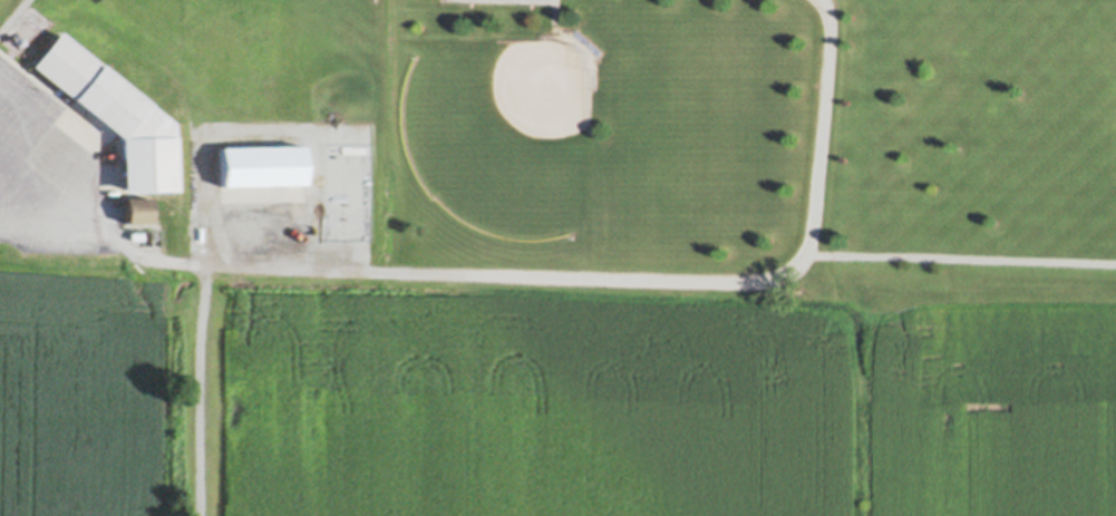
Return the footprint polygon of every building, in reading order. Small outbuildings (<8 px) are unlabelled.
[(35,66),(64,30),(104,64),(103,65),(173,124),(175,193),(122,193),(120,139),(33,66),(35,66)] [(223,147),(305,146),(307,184),(223,185),(223,147)]
